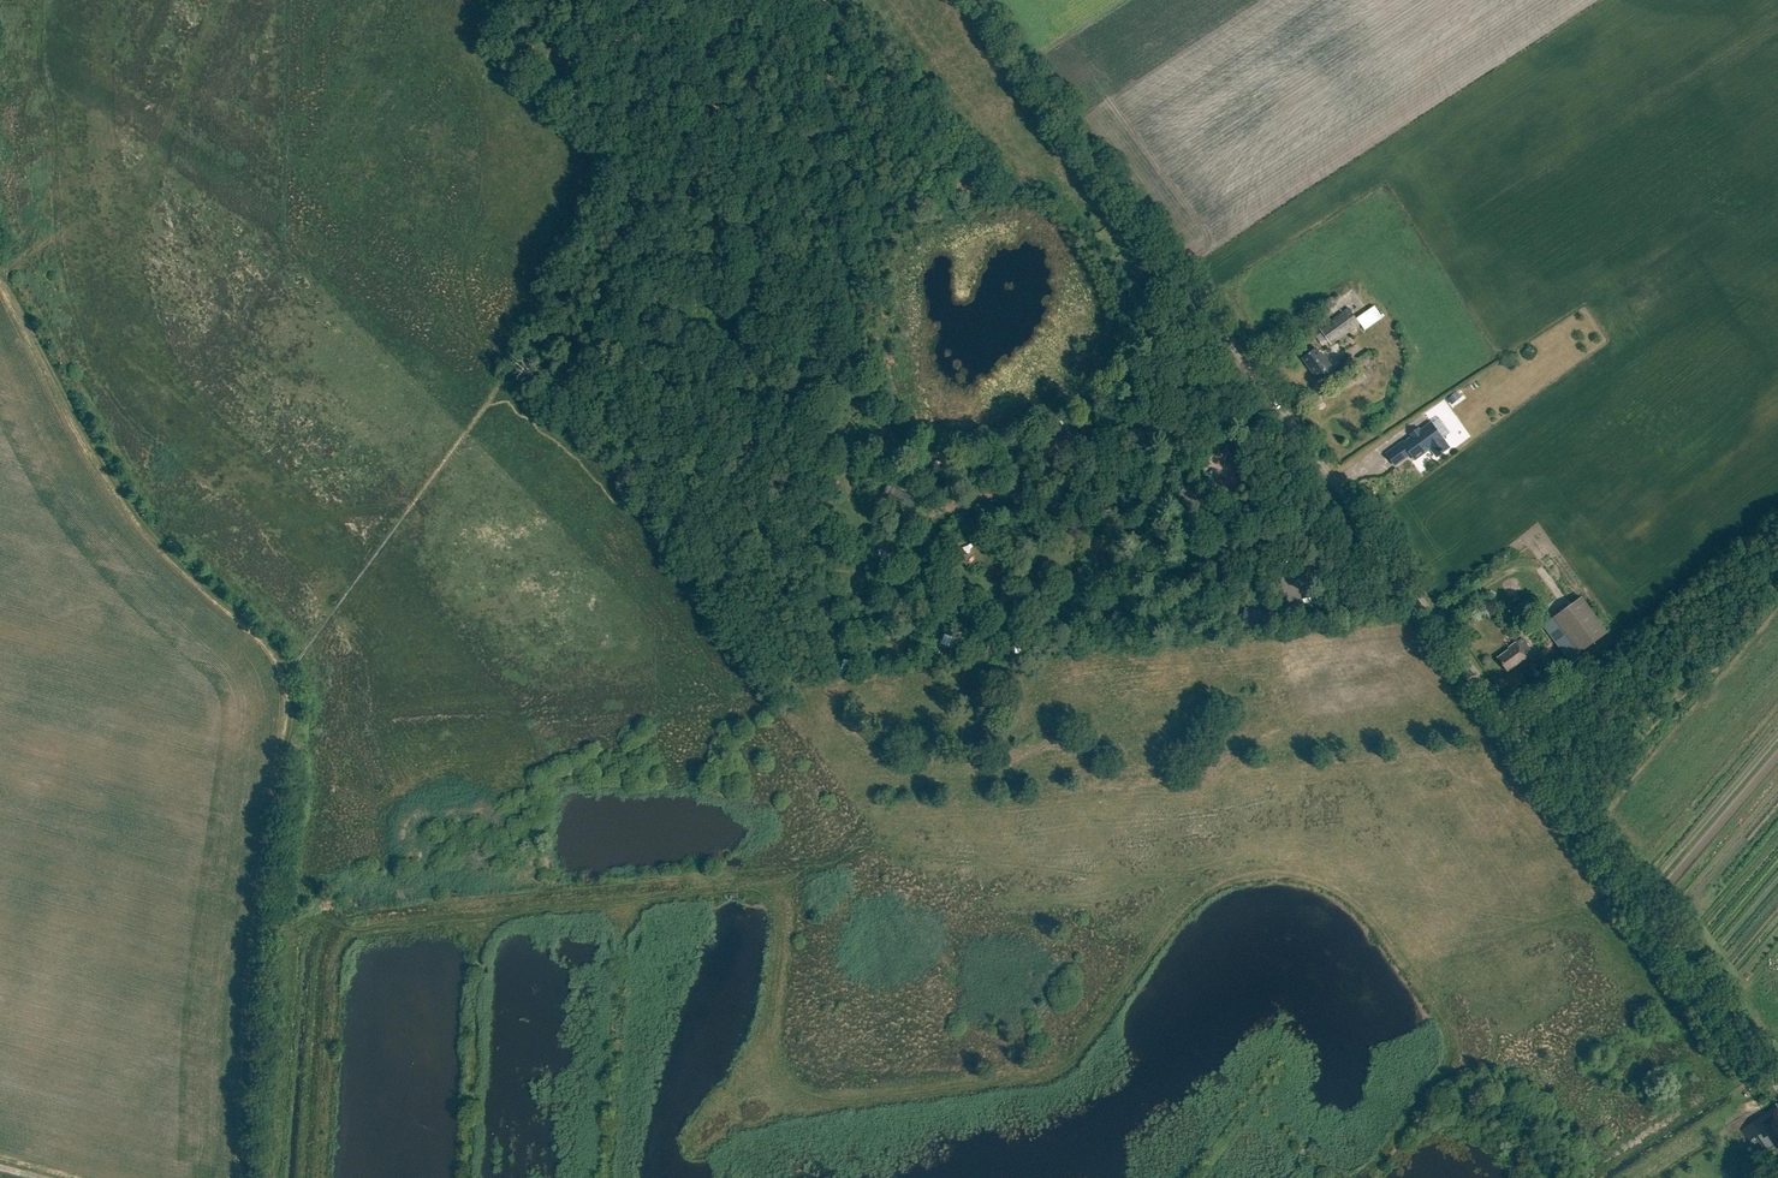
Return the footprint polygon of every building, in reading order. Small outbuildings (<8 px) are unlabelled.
[(1336,317),(1319,330),(1330,345),(1360,324),(1365,331),(1383,317),(1374,305),(1356,319),(1352,313),(1358,308),(1355,303),(1347,309),(1339,298),(1328,306),(1336,317)] [(1314,349),(1301,359),(1318,383),(1334,371),(1323,356),(1320,357),(1314,349)] [(1401,442),(1385,454),(1393,466),(1409,454),(1413,460),(1429,449),(1434,456),(1439,453),(1440,454),(1443,451),(1442,450),(1447,447),(1429,423),(1418,431),(1417,429),(1410,434),(1410,436),(1411,437),(1402,444),(1401,442)] [(886,484),(883,493),(898,499),(901,490),(886,484)] [(1582,596),(1553,617),(1579,653),(1608,632),(1582,596)] [(1526,659),(1533,654),(1521,638),(1506,649),(1507,650),(1496,658),(1506,671),(1517,663),(1520,667),(1523,668),(1527,664),(1528,661),(1526,659)] [(1754,1122),(1757,1127),(1754,1129),(1763,1142),(1770,1137),(1776,1147),(1777,1146),(1777,1121),(1771,1110),(1754,1122)]
